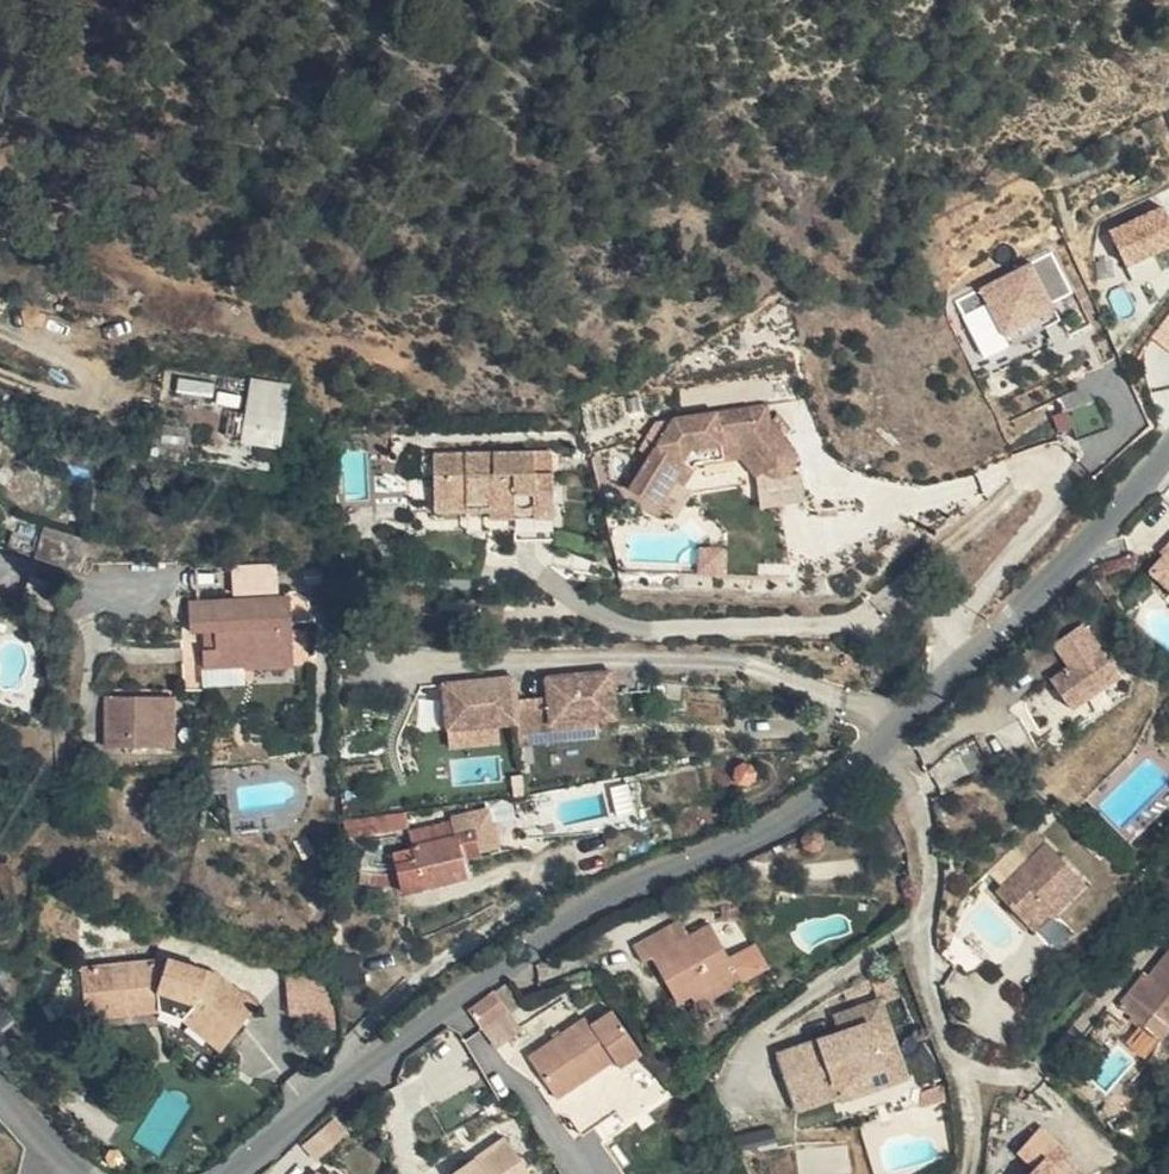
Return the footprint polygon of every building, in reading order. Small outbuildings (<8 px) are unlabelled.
[(1115,225),(1133,263),(1168,247),(1168,201),(1115,225)] [(1051,260),(952,300),(973,353),(1051,321),(1047,310),(1068,302),(1051,260)] [(1152,331),(1168,343),(1168,308),(1152,331)] [(251,379),(241,441),(278,447),(288,385),(251,379)] [(623,484),(649,503),(685,449),(743,442),(763,467),(760,469),(761,493),(794,489),(794,456),(764,419),(761,404),(662,414),(653,414),(634,443),(647,450),(623,484)] [(685,449),(649,503),(658,510),(690,460),(734,456),(749,476),(760,469),(763,467),(743,442),(685,449)] [(428,501),(456,501),(457,491),(484,492),(484,509),(509,508),(509,532),(548,532),(547,444),(427,445),(428,501)] [(457,491),(456,501),(456,524),(484,523),(484,509),(484,492),(457,491)] [(41,527),(11,520),(4,552),(34,559),(41,527)] [(85,537),(41,527),(34,559),(78,569),(85,537)] [(204,631),(205,655),(250,653),(250,641),(297,639),(294,586),(195,591),(195,617),(211,617),(221,616),(222,635),(211,632),(204,631)] [(1061,657),(1079,686),(1131,653),(1097,598),(1065,618),(1081,644),(1061,657)] [(221,616),(211,617),(211,632),(222,635),(221,616)] [(251,654),(298,652),(297,639),(250,641),(250,653),(205,655),(206,670),(252,669),(251,654)] [(600,665),(560,666),(554,666),(555,672),(542,672),(537,667),(530,669),(531,691),(498,692),(496,667),(476,668),(476,673),(458,674),(458,669),(428,670),(430,715),(479,712),(501,712),(501,714),(532,713),(532,725),(567,725),(568,736),(581,736),(582,715),(600,715),(600,665)] [(178,682),(165,683),(166,738),(180,738),(178,682)] [(166,738),(165,683),(112,683),(111,737),(166,738)] [(479,732),(479,712),(430,715),(431,735),(479,732)] [(501,740),(568,736),(567,725),(532,725),(532,713),(501,714),(501,740)] [(415,802),(345,810),(347,828),(418,820),(415,802)] [(1044,890),(1057,900),(1085,871),(1027,817),(1009,837),(1021,849),(989,884),(1020,912),(1044,890)] [(454,820),(441,821),(441,840),(454,839),(454,820)] [(402,884),(482,877),(479,858),(476,837),(454,839),(441,840),(441,821),(396,827),(402,884)] [(476,837),(479,858),(489,857),(486,836),(476,837)] [(694,911),(713,900),(707,888),(687,899),(694,911)] [(713,961),(757,934),(733,889),(713,900),(694,911),(687,899),(683,893),(654,910),(664,928),(673,924),(698,970),(713,961)] [(1020,912),(1034,925),(1057,900),(1044,890),(1020,912)] [(765,948),(757,934),(713,961),(722,972),(765,948)] [(220,1043),(238,1026),(266,998),(221,961),(171,948),(90,951),(91,968),(92,984),(121,983),(122,1004),(170,1002),(220,1043)] [(83,1006),(122,1004),(121,983),(92,984),(91,968),(90,951),(80,951),(81,964),(83,1006)] [(1166,1045),(1168,1043),(1168,959),(1144,985),(1142,982),(1123,1002),(1166,1045)] [(289,1022),(334,1022),(334,972),(289,973),(289,1022)] [(517,1007),(503,986),(464,1014),(478,1033),(517,1007)] [(838,1098),(841,1106),(910,1087),(884,1001),(836,1014),(842,1033),(873,1026),(884,1071),(835,1085),(838,1098)] [(590,1021),(561,1039),(533,1057),(560,1103),(619,1067),(623,1074),(648,1058),(620,1012),(594,1027),(590,1021)] [(533,1057),(561,1039),(553,1025),(524,1043),(533,1057)] [(790,1112),(838,1098),(835,1085),(884,1071),(873,1026),(842,1033),(773,1050),(790,1112)] [(921,1108),(945,1102),(942,1088),(923,1095),(921,1108)] [(333,1124),(315,1130),(323,1145),(359,1125),(348,1107),(333,1124)] [(1007,1173),(1055,1173),(1064,1167),(1050,1152),(1061,1142),(1034,1112),(1010,1134),(1027,1153),(1005,1172),(1007,1173)] [(536,1166),(523,1146),(507,1120),(447,1160),(454,1171),(450,1173),(525,1173),(536,1166)]
